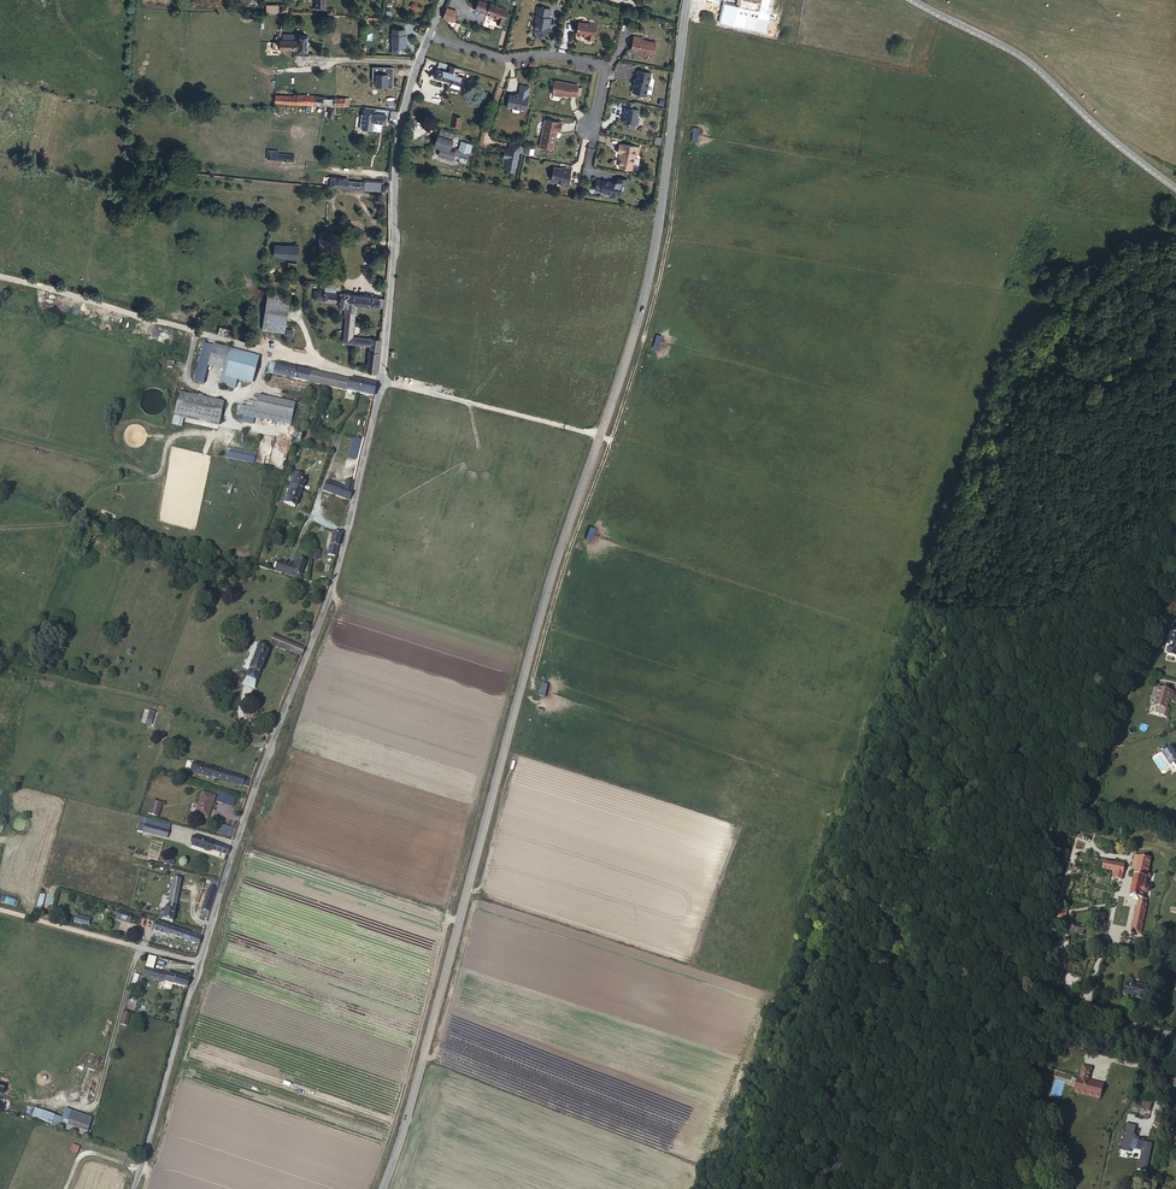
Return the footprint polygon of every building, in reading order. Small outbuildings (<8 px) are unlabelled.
[(324,13),(325,0),(317,0),(316,12),(324,13)] [(489,12),(493,4),(483,0),(479,0),(475,8),(483,12),(483,10),(489,12)] [(493,4),(489,12),(488,14),(500,18),(498,20),(504,23),(509,10),(493,4)] [(550,18),(552,10),(541,7),(539,16),(537,15),(536,21),(537,22),(535,30),(539,38),(550,31),(548,28),(549,24),(550,25),(552,19),(550,18)] [(449,9),(444,18),(453,23),(458,14),(449,9)] [(590,26),(579,23),(577,35),(587,37),(586,39),(594,41),(597,25),(591,24),(590,26)] [(285,33),(285,35),(284,42),(282,42),(282,47),(300,47),(300,50),(315,50),(315,37),(302,37),(303,34),(285,33)] [(396,34),(396,52),(402,52),(402,51),(409,51),(409,48),(409,45),(410,45),(410,40),(409,40),(409,34),(396,34)] [(655,44),(641,41),(641,39),(633,38),(630,50),(635,51),(635,52),(637,54),(642,55),(643,55),(652,56),(655,44)] [(440,68),(442,60),(437,59),(435,68),(443,71),(444,69),(440,68)] [(434,68),(432,78),(460,85),(462,75),(455,74),(458,63),(451,61),(442,60),(440,68),(444,69),(443,71),(435,68),(434,68)] [(392,68),(373,68),(373,82),(377,82),(377,86),(379,88),(388,87),(388,89),(395,89),(395,79),(392,79),(392,68)] [(650,75),(636,72),(634,81),(632,80),(632,84),(630,93),(635,94),(636,96),(644,97),(647,81),(648,82),(650,75)] [(578,86),(555,80),(552,94),(559,96),(560,95),(571,97),(571,96),(576,97),(578,86)] [(529,87),(521,85),(519,94),(518,95),(516,95),(510,94),(507,106),(525,110),(528,98),(527,97),(529,87)] [(280,99),(280,105),(321,108),(321,97),(292,95),(291,99),(280,99)] [(335,106),(352,108),(353,99),(336,98),(335,106)] [(632,105),(624,103),(622,114),(623,115),(621,124),(634,127),(636,125),(637,120),(635,120),(637,112),(631,111),(632,105)] [(560,123),(545,119),(539,146),(551,149),(555,131),(558,131),(560,123)] [(443,125),(441,131),(457,134),(459,128),(443,125)] [(457,134),(441,131),(440,139),(446,140),(445,143),(443,151),(458,154),(459,149),(473,152),(475,143),(473,143),(475,137),(466,135),(463,143),(460,143),(459,147),(454,146),(457,134)] [(506,165),(505,169),(512,171),(513,166),(514,166),(518,152),(522,153),(523,146),(509,143),(507,149),(504,149),(502,157),(506,157),(504,164),(506,165)] [(621,146),(618,145),(616,154),(620,155),(618,160),(616,167),(617,169),(630,171),(633,160),(634,160),(635,156),(636,149),(621,146)] [(282,147),(271,147),(270,156),(293,159),(293,151),(282,150),(282,147)] [(561,169),(552,167),(549,178),(551,180),(566,184),(569,169),(561,167),(561,169)] [(329,178),(328,187),(347,189),(348,182),(348,179),(329,178)] [(610,185),(595,181),(593,192),(617,197),(618,192),(620,192),(621,187),(624,188),(625,182),(615,180),(613,185),(613,187),(610,186),(610,185)] [(366,184),(348,182),(347,189),(366,191),(366,184)] [(327,252),(328,236),(319,236),(319,251),(327,252)] [(298,264),(299,252),(272,250),(271,261),(298,264)] [(284,273),(271,270),(270,276),(283,279),(284,273)] [(340,305),(341,297),(324,295),(325,288),(325,284),(319,284),(318,292),(320,291),(320,297),(317,297),(316,303),(340,305)] [(324,295),(341,297),(341,289),(325,288),(324,295)] [(386,310),(387,301),(341,297),(340,305),(339,309),(345,309),(344,313),(348,313),(348,318),(357,319),(358,307),(386,310)] [(268,301),(266,308),(282,311),(283,303),(268,301)] [(282,311),(266,308),(261,338),(284,344),(290,313),(282,311)] [(355,335),(357,319),(348,318),(345,334),(355,335)] [(370,352),(380,354),(382,340),(355,338),(355,335),(345,334),(344,345),(370,349),(370,352)] [(225,365),(226,356),(228,350),(212,347),(208,368),(223,371),(225,365)] [(368,372),(378,373),(380,354),(370,352),(368,372)] [(254,377),(257,363),(234,358),(226,356),(225,365),(223,371),(238,374),(254,377)] [(283,377),(286,367),(270,364),(268,374),(283,377)] [(374,397),(376,386),(286,367),(283,377),(347,391),(374,397)] [(238,374),(223,371),(220,384),(235,388),(238,374)] [(224,404),(180,395),(176,415),(221,423),(224,404)] [(255,410),(239,407),(237,416),(290,426),(294,404),(257,396),(255,410)] [(302,478),(295,476),(293,476),(290,485),(293,486),(292,490),(303,493),(305,483),(302,482),(302,478)] [(350,502),(355,483),(346,479),(343,483),(341,488),(331,484),(325,482),(322,491),(350,502)] [(334,479),(331,484),(341,488),(343,483),(334,479)] [(298,508),(303,493),(292,490),(288,505),(298,508)] [(338,559),(344,538),(334,536),(328,557),(338,559)] [(297,568),(295,577),(304,580),(308,563),(299,561),(297,568)] [(278,574),(285,576),(288,566),(281,564),(278,574)] [(285,576),(295,579),(295,577),(297,568),(288,566),(285,576)] [(299,662),(304,648),(272,638),(269,647),(295,655),(293,659),(299,662)] [(260,675),(268,650),(258,646),(249,672),(260,675)] [(249,672),(247,679),(257,682),(260,675),(249,672)] [(543,683),(540,696),(546,697),(549,685),(543,683)] [(1162,711),(1164,711),(1163,718),(1175,721),(1175,714),(1174,713),(1175,703),(1175,695),(1166,692),(1162,711)] [(151,726),(156,712),(145,708),(140,722),(151,726)] [(265,719),(275,722),(278,717),(267,713),(265,719)] [(245,778),(194,764),(190,774),(211,780),(211,779),(243,787),(245,778)] [(231,806),(234,797),(219,793),(216,802),(231,806)] [(214,797),(203,794),(195,817),(206,821),(214,797)] [(155,809),(156,804),(151,802),(146,814),(157,818),(159,811),(155,809)] [(227,828),(221,826),(218,834),(225,836),(227,828)] [(169,833),(145,827),(143,834),(166,840),(169,833)] [(228,857),(231,850),(195,838),(192,847),(211,854),(212,852),(228,857)] [(1137,899),(1131,933),(1142,935),(1148,901),(1143,901),(1144,894),(1145,894),(1148,892),(1148,890),(1149,889),(1146,888),(1152,859),(1135,856),(1131,874),(1134,874),(1133,880),(1132,880),(1130,881),(1128,883),(1129,885),(1129,886),(1132,886),(1131,888),(1133,888),(1130,898),(1137,899)] [(1116,870),(1114,879),(1122,880),(1125,863),(1106,859),(1105,868),(1116,870)] [(164,905),(161,915),(172,919),(186,878),(178,876),(167,906),(164,905)] [(210,913),(218,889),(211,886),(203,910),(210,913)] [(36,911),(41,912),(45,895),(40,894),(36,911)] [(13,907),(16,900),(3,895),(0,902),(13,907)] [(1059,909),(1057,918),(1064,921),(1067,912),(1059,909)] [(120,911),(118,919),(131,923),(132,915),(120,911)] [(1098,914),(1097,923),(1104,925),(1106,916),(1098,914)] [(77,916),(74,924),(90,928),(88,921),(77,916)] [(171,935),(201,944),(203,935),(158,921),(155,930),(171,935)] [(1071,926),(1070,936),(1081,939),(1083,929),(1071,926)] [(150,972),(153,972),(155,959),(148,958),(144,980),(148,981),(150,972)] [(188,988),(190,979),(153,972),(150,972),(148,981),(188,988)] [(1128,984),(1125,998),(1147,1003),(1150,989),(1128,984)] [(124,1017),(120,1028),(127,1029),(131,1018),(124,1017)] [(1081,1081),(1079,1081),(1074,1095),(1101,1102),(1105,1087),(1088,1084),(1092,1071),(1085,1070),(1081,1081)] [(21,1087),(0,1079),(0,1091),(17,1097),(21,1087)] [(50,1118),(52,1110),(37,1104),(34,1113),(50,1118)] [(88,1124),(61,1115),(58,1124),(85,1133),(88,1124)]
